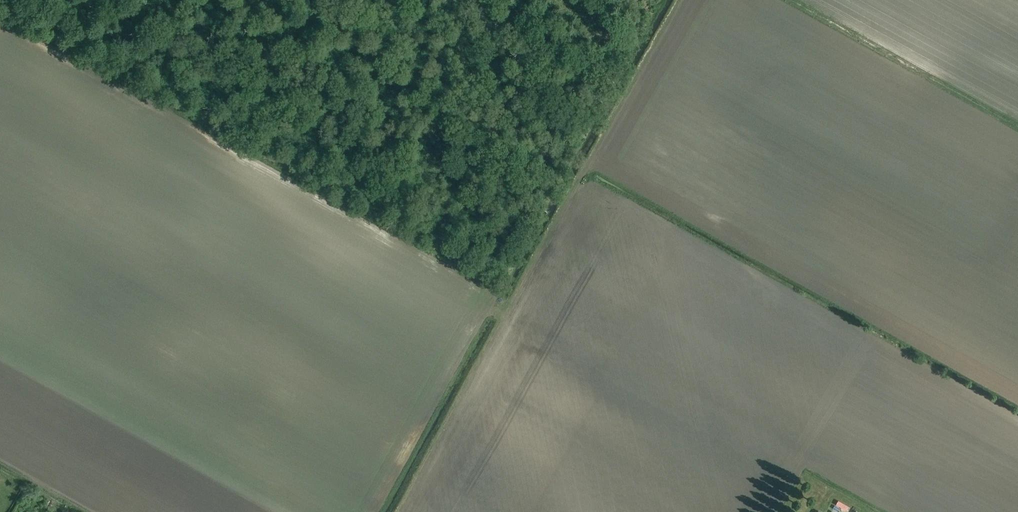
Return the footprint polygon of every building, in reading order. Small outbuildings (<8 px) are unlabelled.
[(850,509),(853,504),(837,496),(834,501),(850,509)]
